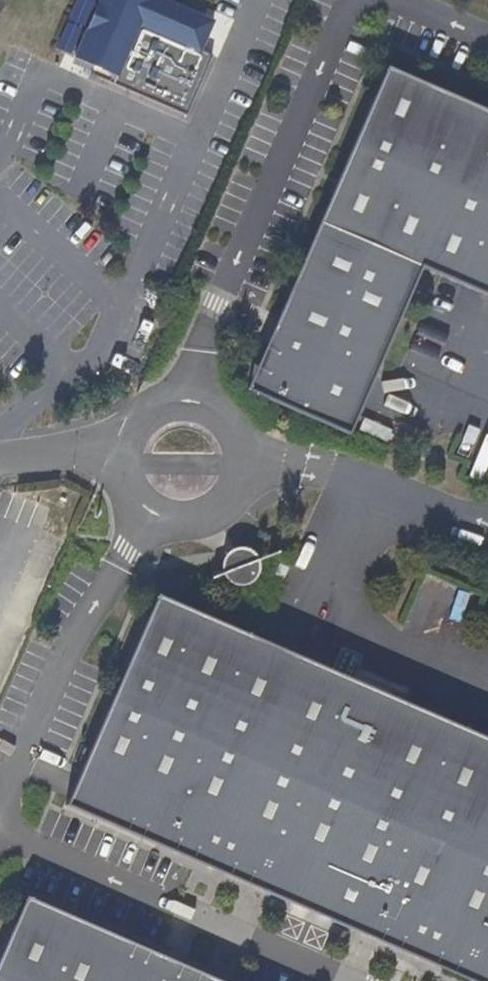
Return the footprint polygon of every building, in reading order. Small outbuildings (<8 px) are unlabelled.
[(72,61),(113,79),(110,86),(184,119),(211,58),(200,53),(212,24),(173,7),(176,1),(176,0),(99,0),(72,61)] [(267,399),(349,435),(422,267),(487,296),(487,112),(386,67),(279,315),(290,320),(278,348),(273,346),(255,387),(269,393),(267,399)] [(290,320),(279,315),(246,390),(267,399),(269,393),(255,387),(273,346),(278,348),(290,320)] [(392,431),(365,419),(359,430),(387,442),(392,431)] [(249,550),(242,548),(235,549),(229,552),(224,557),(221,564),(221,571),(224,577),(229,583),(235,586),(242,587),(249,585),(255,580),(259,575),(260,568),(259,560),(255,554),(249,550)] [(289,568),(279,564),(274,575),(284,579),(289,568)] [(65,806),(156,845),(159,839),(199,856),(200,851),(229,864),(227,868),(266,885),(264,892),(362,935),(365,928),(405,945),(407,941),(435,953),(433,958),(472,975),(470,980),(487,980),(487,739),(157,595),(65,806)] [(159,839),(156,845),(264,892),(266,885),(227,868),(229,864),(200,851),(199,856),(159,839)] [(0,956),(0,980),(201,980),(162,964),(165,958),(26,897),(0,956)] [(469,980),(470,980),(472,975),(433,958),(435,953),(407,941),(405,945),(365,928),(362,935),(469,980)] [(165,958),(162,964),(201,980),(218,980),(165,958)]
